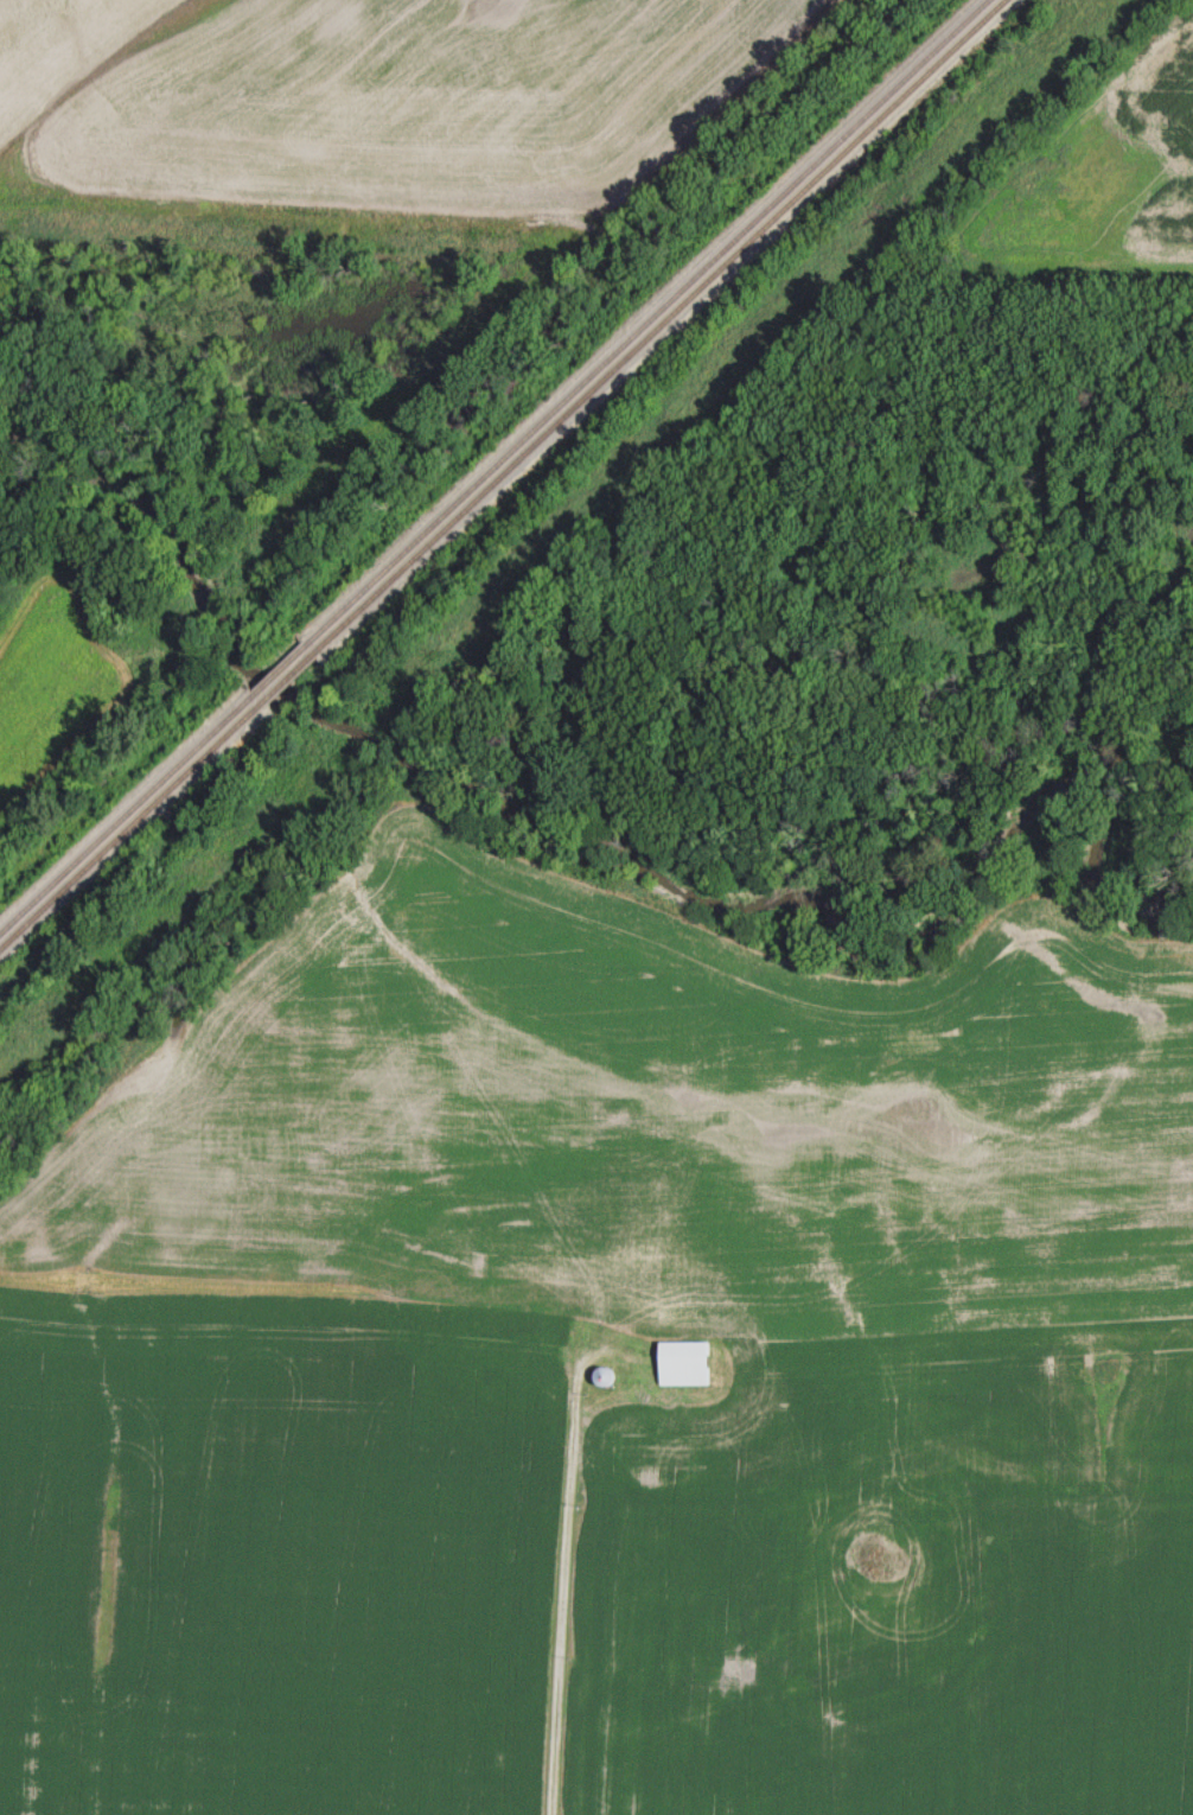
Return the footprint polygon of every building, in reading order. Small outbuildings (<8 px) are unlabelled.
[(710,1384),(710,1341),(662,1341),(662,1384),(710,1384)] [(596,1379),(608,1386),(616,1373),(604,1365),(596,1379)]
